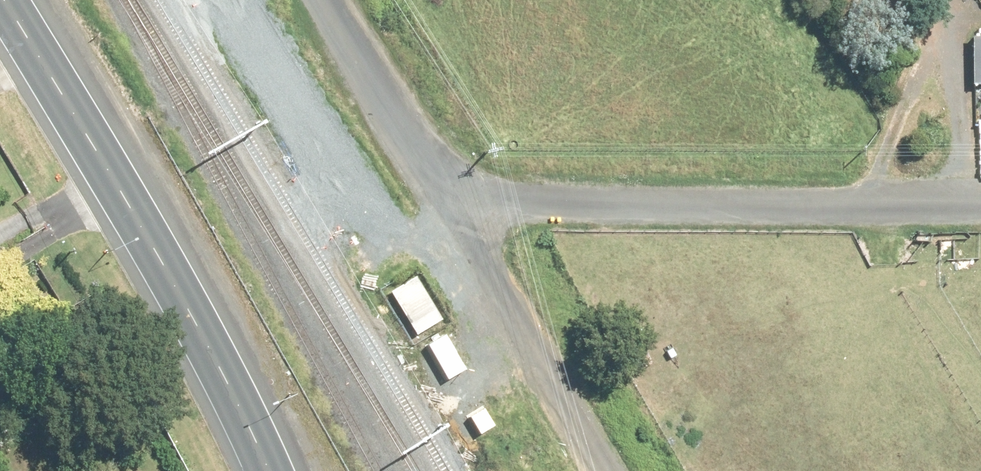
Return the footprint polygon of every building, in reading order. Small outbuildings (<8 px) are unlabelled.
[(968,35),(965,85),(980,86),(980,35),(968,35)] [(408,278),(386,292),(412,333),(434,319),(408,278)]
